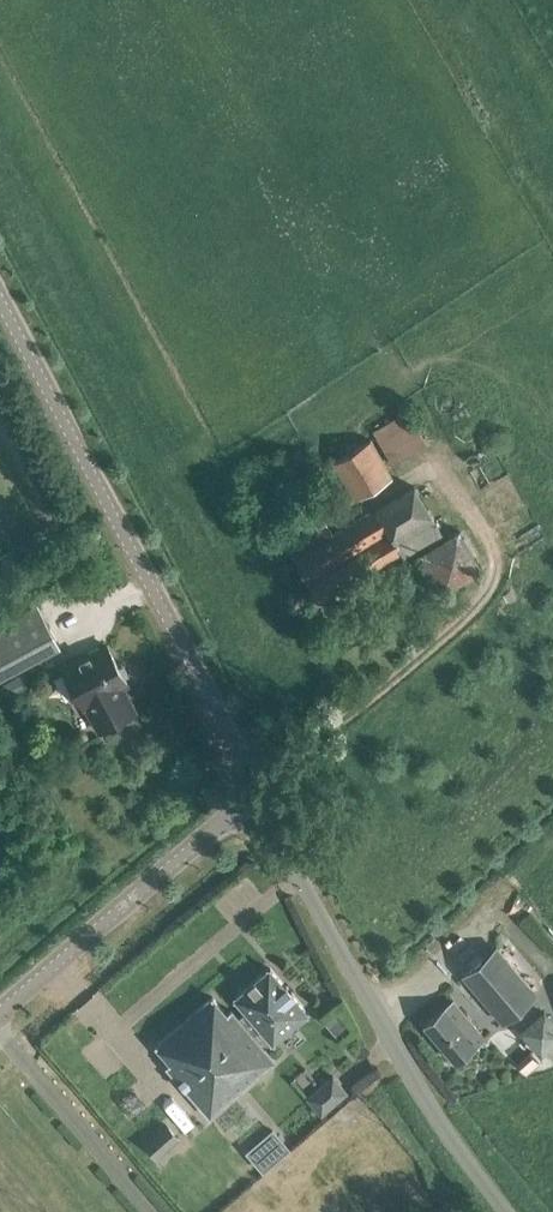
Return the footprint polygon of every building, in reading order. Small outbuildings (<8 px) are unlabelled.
[(409,411),(374,431),(393,464),(428,445),(409,411)] [(370,439),(333,461),(356,498),(392,476),(370,439)] [(416,485),(403,493),(377,508),(381,514),(374,519),(370,513),(323,541),(315,528),(285,545),(319,601),(403,550),(403,551),(441,528),(416,485)] [(456,530),(423,550),(447,589),(480,569),(456,530)] [(0,623),(0,678),(61,645),(38,602),(0,623)] [(87,705),(100,730),(136,711),(122,686),(128,682),(107,644),(102,647),(98,646),(89,651),(88,655),(63,668),(84,706),(87,705)] [(20,673),(2,683),(9,697),(28,686),(20,673)] [(536,993),(519,973),(498,948),(464,976),(503,1021),(536,993)] [(210,1117),(275,1061),(252,1035),(260,1028),(270,1039),(270,1041),(273,1041),(273,1040),(305,1014),(307,1013),(307,1011),(305,1011),(293,996),(294,994),(287,986),(286,988),(274,974),(271,969),(271,968),(268,968),(268,969),(263,973),(237,996),(235,996),(235,999),(237,999),(247,1011),(240,1017),(239,1015),(237,1017),(231,1010),(226,1014),(212,996),(156,1045),(171,1062),(166,1066),(210,1117)] [(456,1062),(477,1044),(485,1038),(454,1002),(427,1027),(456,1062)] [(348,1025),(335,1010),(325,1019),(338,1034),(348,1025)] [(544,1012),(523,1031),(541,1053),(552,1043),(552,1023),(544,1012)] [(330,1076),(305,1098),(319,1115),(345,1093),(330,1076)] [(166,1124),(144,1142),(156,1156),(178,1137),(166,1124)] [(288,1147),(273,1129),(247,1151),(263,1169),(288,1147)]
